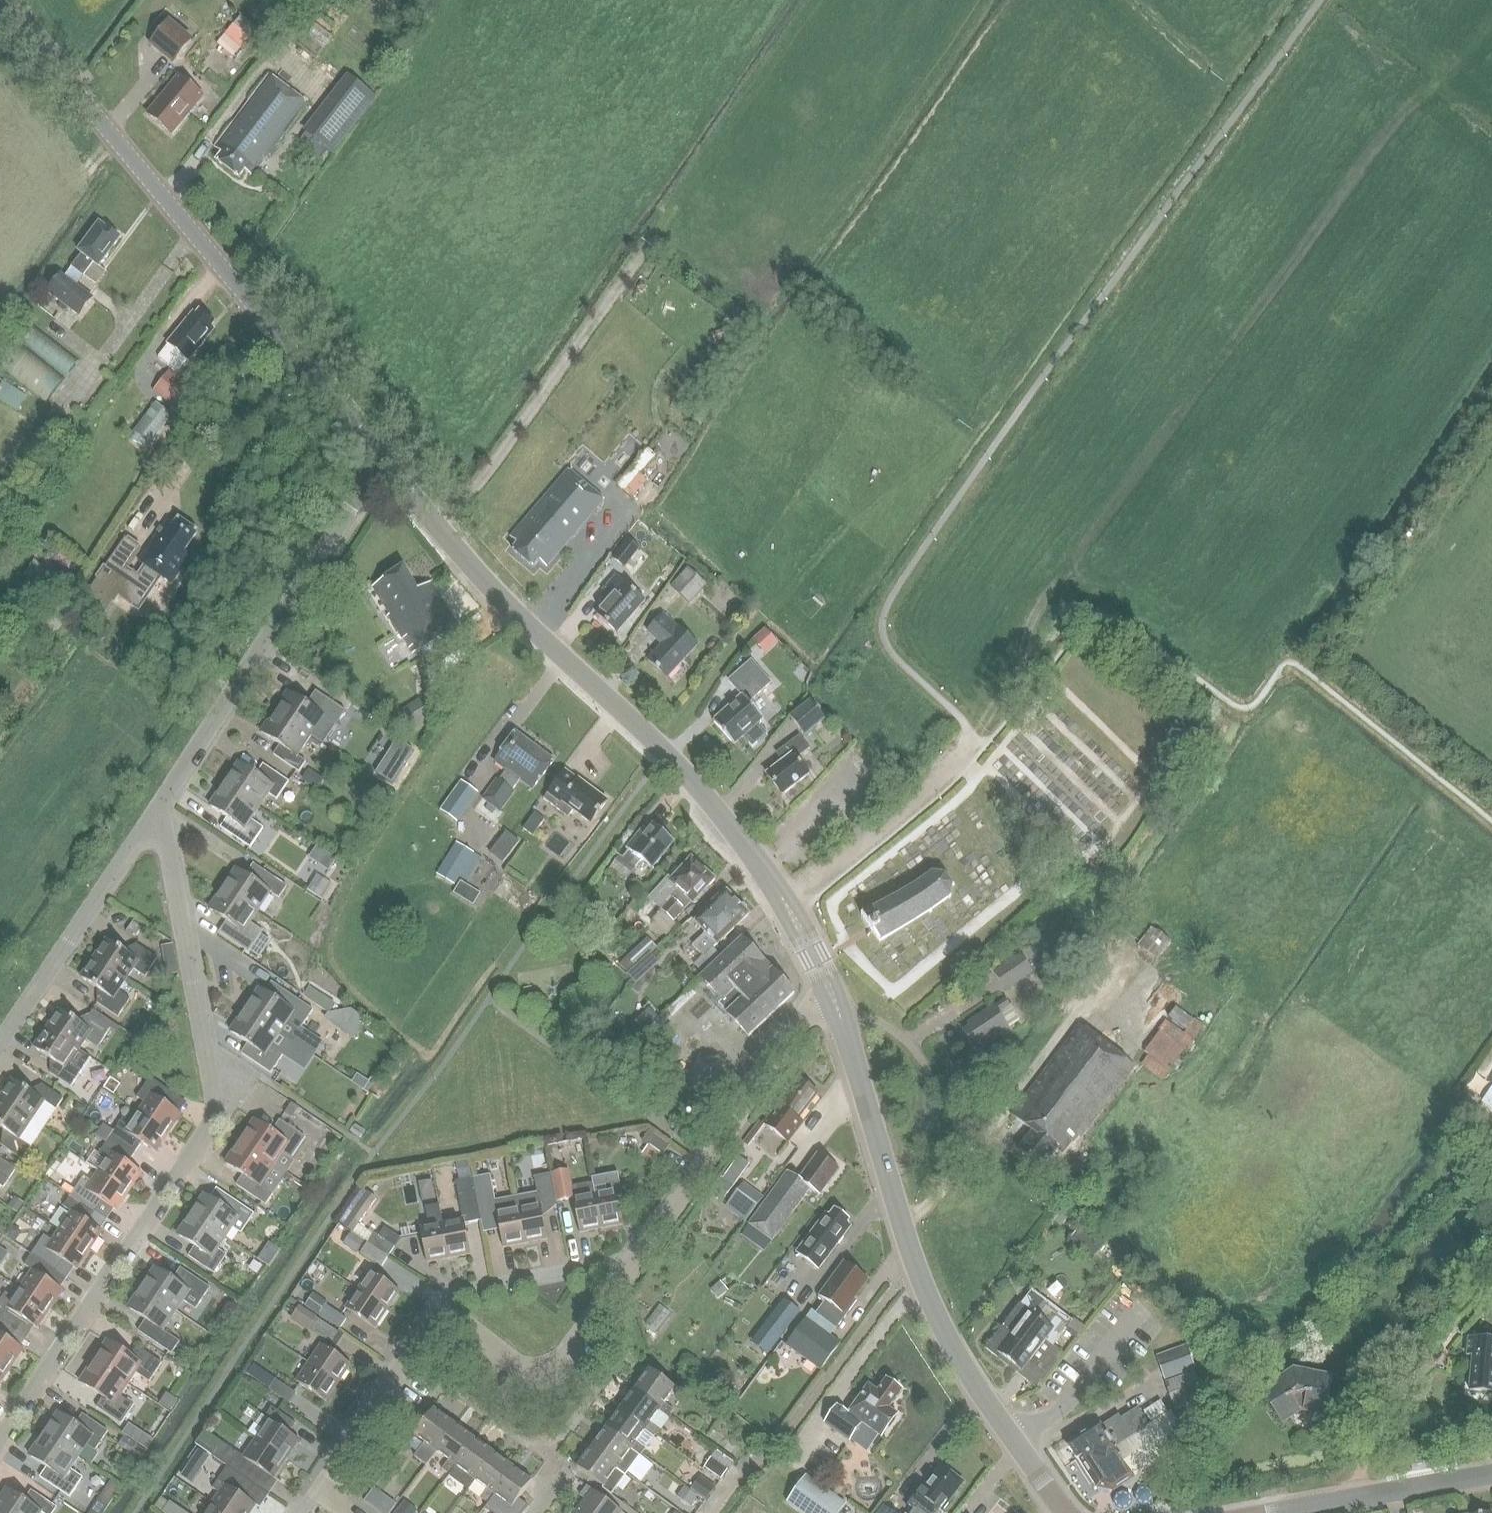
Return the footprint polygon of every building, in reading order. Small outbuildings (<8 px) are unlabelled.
[(193,42),(169,21),(149,45),(173,66),(193,42)] [(241,48),(249,39),(233,26),(225,35),(241,48)] [(180,77),(147,115),(170,135),(203,97),(180,77)] [(338,89),(361,107),(371,94),(348,77),(338,89)] [(305,109),(267,79),(214,149),(222,154),(216,162),(238,179),(244,171),(252,177),(305,109)] [(305,132),(328,150),(338,137),(315,120),(305,132)] [(82,277),(83,277),(94,286),(104,273),(98,268),(120,240),(99,224),(77,252),(81,255),(71,268),(71,269),(63,279),(59,276),(46,292),(60,303),(56,308),(63,313),(67,308),(78,317),(91,300),(75,287),(82,277)] [(167,346),(183,359),(189,363),(213,332),(209,329),(214,323),(200,312),(196,317),(191,314),(174,336),(167,346)] [(30,325),(13,346),(61,384),(77,363),(30,325)] [(715,343),(727,339),(723,330),(712,334),(715,343)] [(61,384),(13,346),(0,363),(0,370),(44,405),(61,384)] [(177,411),(194,390),(169,371),(153,392),(177,411)] [(159,402),(130,433),(146,448),(175,416),(159,402)] [(640,475),(657,455),(649,448),(618,482),(633,496),(646,481),(640,475)] [(204,461),(197,472),(212,481),(218,469),(204,461)] [(579,478),(568,469),(510,537),(518,543),(512,549),(533,567),(538,561),(546,567),(604,500),(593,491),(589,495),(575,483),(579,478)] [(139,563),(144,566),(137,576),(127,569),(141,549),(124,538),(82,602),(103,616),(117,595),(140,611),(162,578),(170,584),(187,557),(182,554),(196,532),(177,520),(174,525),(168,520),(139,563)] [(639,548),(627,539),(612,559),(625,568),(639,548)] [(418,594),(403,568),(373,588),(390,615),(388,617),(412,654),(412,655),(457,626),(433,583),(418,594)] [(706,587),(688,570),(671,588),(689,605),(706,587)] [(67,581),(53,573),(45,586),(36,600),(50,609),(67,581)] [(617,633),(645,601),(616,575),(602,591),(610,599),(596,614),(617,633)] [(212,596),(203,610),(208,613),(221,594),(212,588),(208,593),(212,596)] [(667,678),(699,644),(665,613),(648,631),(661,644),(647,660),(667,678)] [(765,630),(753,641),(761,650),(773,639),(765,630)] [(320,657),(328,652),(322,643),(314,648),(320,657)] [(19,672),(29,658),(19,650),(8,664),(19,672)] [(726,677),(742,694),(712,721),(734,746),(764,720),(749,703),(771,683),(748,658),(726,677)] [(277,712),(311,735),(323,717),(336,726),(345,712),(316,692),(307,706),(287,692),(280,703),(282,704),(277,712)] [(805,736),(825,720),(810,702),(790,718),(805,736)] [(411,705),(398,713),(412,735),(434,721),(422,703),(413,708),(411,705)] [(296,756),(311,735),(277,712),(269,724),(267,722),(260,732),(280,746),(273,756),(299,773),(305,763),(296,756)] [(1208,737),(1216,727),(1203,718),(1195,728),(1208,737)] [(536,788),(555,760),(516,732),(496,760),(508,768),(497,781),(496,780),(483,801),(502,813),(515,792),(513,791),(522,778),(536,788)] [(764,773),(766,775),(782,796),(810,775),(798,759),(810,749),(799,735),(776,753),(781,760),(764,773)] [(397,741),(376,774),(392,784),(413,751),(397,741)] [(224,785),(258,808),(267,794),(276,800),(288,782),(263,765),(256,775),(239,764),(224,785)] [(565,770),(543,800),(568,817),(572,811),(592,825),(609,801),(565,770)] [(305,782),(317,791),(324,781),(312,772),(305,782)] [(460,781),(439,811),(456,823),(477,793),(460,781)] [(250,820),(258,808),(224,785),(210,807),(227,819),(220,828),(250,848),(263,829),(250,820)] [(495,810),(488,805),(485,810),(492,814),(495,810)] [(534,813),(521,830),(531,837),(544,820),(534,813)] [(626,849),(629,852),(624,859),(621,856),(609,870),(624,882),(641,861),(651,870),(673,843),(652,827),(647,833),(642,830),(626,849)] [(504,860),(521,839),(508,828),(491,849),(504,860)] [(457,843),(437,874),(454,885),(474,854),(457,843)] [(690,857),(669,880),(667,878),(648,900),(673,923),(690,904),(692,906),(716,880),(690,857)] [(223,890),(256,913),(269,893),(279,899),(286,887),(260,870),(253,881),(236,870),(223,890)] [(879,943),(908,928),(948,900),(951,887),(945,876),(932,873),(916,885),(888,902),(860,916),(879,943)] [(454,894),(473,906),(480,894),(461,882),(454,894)] [(249,923),(256,913),(223,890),(209,910),(226,922),(219,933),(248,953),(262,932),(249,923)] [(692,946),(703,958),(694,967),(702,975),(721,957),(713,949),(715,947),(717,948),(751,916),(727,890),(693,922),(704,935),(692,946)] [(135,938),(141,929),(133,923),(126,932),(135,938)] [(1151,927),(1137,947),(1158,962),(1172,943),(1151,927)] [(626,957),(635,968),(656,948),(647,938),(626,957)] [(93,959),(126,980),(133,969),(145,977),(157,959),(136,945),(129,955),(106,939),(93,959)] [(793,996),(741,940),(699,980),(720,1003),(717,1006),(748,1038),(793,996)] [(162,947),(164,960),(175,958),(173,945),(162,947)] [(1032,973),(1021,955),(994,972),(1005,990),(1032,973)] [(118,992),(126,980),(93,959),(80,978),(103,993),(97,1004),(118,1018),(130,999),(118,992)] [(304,998),(315,1005),(322,995),(310,988),(304,998)] [(259,989),(245,1011),(278,1033),(291,1042),(299,1030),(300,1030),(313,1011),(283,991),(276,1000),(259,989)] [(982,1047),(1008,1029),(1008,1028),(1020,1020),(1006,998),(967,1024),(969,1028),(962,1033),(972,1049),(980,1044),(982,1047)] [(1168,1080),(1204,1021),(1175,1004),(1139,1063),(1168,1080)] [(328,1013),(324,1019),(352,1039),(366,1021),(351,1009),(329,1014),(328,1013)] [(59,1010),(46,1029),(78,1051),(85,1040),(97,1048),(110,1029),(89,1015),(82,1025),(59,1010)] [(649,1010),(624,1033),(632,1042),(658,1018),(649,1010)] [(278,1033),(245,1011),(230,1033),(247,1044),(241,1054),(270,1074),(283,1054),(270,1046),(278,1033)] [(656,1022),(644,1034),(650,1040),(663,1028),(656,1022)] [(1080,1140),(1135,1068),(1078,1025),(1010,1116),(1031,1133),(1017,1151),(1043,1171),(1057,1152),(1062,1156),(1077,1137),(1080,1140)] [(66,1069),(78,1051),(46,1029),(33,1048),(56,1063),(49,1074),(70,1088),(78,1077),(66,1069)] [(352,1083),(363,1090),(369,1082),(357,1075),(352,1083)] [(144,1103),(138,1113),(168,1134),(181,1114),(167,1105),(174,1095),(150,1078),(136,1098),(144,1103)] [(0,1097),(0,1101),(31,1122),(44,1102),(56,1110),(63,1099),(42,1085),(35,1095),(12,1080),(0,1097)] [(797,1080),(763,1126),(788,1145),(802,1126),(797,1122),(817,1095),(797,1080)] [(1484,1105),(1491,1111),(1491,1094),(1484,1105)] [(31,1122),(0,1101),(0,1127),(9,1134),(1,1146),(22,1160),(31,1147),(19,1139),(31,1122)] [(87,1109),(77,1103),(74,1108),(75,1114),(81,1118),(87,1109)] [(291,1104),(285,1114),(292,1119),(299,1109),(291,1104)] [(103,1124),(99,1130),(135,1154),(142,1143),(155,1153),(168,1134),(138,1113),(131,1123),(123,1118),(114,1131),(103,1124)] [(240,1143),(273,1165),(281,1153),(291,1159),(305,1138),(279,1121),(272,1132),(254,1121),(240,1143)] [(350,1133),(360,1140),(365,1132),(355,1125),(350,1133)] [(95,1136),(106,1143),(97,1156),(105,1161),(98,1172),(129,1192),(142,1173),(128,1164),(135,1154),(99,1130),(95,1136)] [(665,1156),(671,1147),(650,1131),(643,1141),(665,1156)] [(259,1186),(273,1165),(240,1143),(225,1164),(242,1176),(236,1186),(265,1205),(272,1195),(259,1186)] [(819,1197),(838,1170),(817,1154),(799,1179),(787,1171),(748,1225),(772,1243),(810,1190),(819,1197)] [(749,1165),(738,1157),(722,1179),(733,1187),(749,1165)] [(2,1189),(16,1169),(0,1159),(0,1188),(2,1189)] [(456,1163),(457,1171),(469,1169),(468,1161),(456,1163)] [(37,1168),(34,1172),(42,1177),(46,1169),(43,1167),(37,1168)] [(552,1172),(557,1198),(571,1195),(566,1169),(552,1172)] [(129,1192),(98,1172),(92,1181),(85,1191),(102,1202),(116,1211),(129,1192)] [(547,1240),(542,1216),(556,1205),(550,1174),(535,1177),(540,1205),(518,1209),(525,1244),(547,1240)] [(594,1195),(601,1229),(623,1225),(617,1191),(621,1191),(618,1174),(591,1179),(592,1183),(594,1195)] [(503,1248),(525,1244),(518,1209),(498,1213),(491,1175),(473,1178),(484,1232),(499,1229),(503,1248)] [(77,1176),(67,1177),(59,1188),(71,1196),(82,1179),(77,1176)] [(470,1254),(464,1224),(481,1221),(472,1178),(456,1181),(463,1220),(442,1224),(441,1224),(448,1259),(470,1254)] [(725,1209),(745,1223),(764,1196),(745,1182),(725,1209)] [(579,1233),(601,1229),(594,1195),(592,1183),(574,1187),(576,1198),(573,1199),(579,1233)] [(344,1226),(353,1232),(376,1199),(367,1193),(344,1226)] [(71,1213),(59,1231),(89,1251),(102,1232),(88,1223),(95,1212),(71,1196),(63,1207),(71,1213)] [(191,1216),(224,1238),(231,1228),(241,1234),(254,1214),(228,1197),(222,1207),(204,1196),(191,1216)] [(424,1208),(428,1227),(419,1228),(426,1263),(448,1259),(441,1224),(442,1224),(438,1205),(424,1208)] [(796,1254),(819,1271),(850,1228),(846,1225),(849,1221),(834,1209),(830,1216),(826,1213),(796,1254)] [(224,1238),(191,1216),(177,1236),(195,1247),(188,1257),(213,1274),(226,1256),(217,1250),(224,1238)] [(1072,1238),(1092,1255),(1108,1238),(1087,1220),(1072,1238)] [(5,1236),(15,1242),(19,1236),(17,1230),(12,1226),(5,1236)] [(366,1244),(388,1258),(400,1239),(384,1228),(379,1237),(373,1233),(366,1244)] [(76,1270),(89,1251),(59,1231),(52,1241),(44,1236),(31,1254),(56,1271),(63,1261),(76,1270)] [(365,1242),(351,1233),(342,1246),(356,1255),(365,1242)] [(381,1268),(388,1258),(366,1244),(360,1255),(381,1268)] [(32,1270),(19,1290),(50,1310),(63,1291),(49,1281),(56,1271),(31,1254),(24,1265),(32,1270)] [(785,1347),(802,1359),(821,1371),(840,1345),(831,1337),(807,1319),(812,1313),(836,1330),(856,1301),(853,1299),(867,1281),(844,1264),(818,1296),(819,1297),(817,1300),(823,1304),(816,1314),(812,1310),(785,1347)] [(155,1269),(142,1289),(175,1311),(182,1301),(195,1310),(209,1289),(180,1269),(172,1280),(155,1269)] [(370,1272),(358,1291),(387,1310),(399,1292),(370,1272)] [(721,1282),(710,1291),(718,1300),(728,1291),(721,1282)] [(162,1331),(175,1311),(142,1289),(128,1309),(145,1320),(138,1332),(171,1354),(179,1343),(162,1331)] [(15,1330),(23,1319),(37,1329),(50,1310),(19,1290),(6,1309),(0,1304),(0,1320),(15,1330)] [(1019,1305),(985,1350),(1020,1376),(1044,1342),(1052,1348),(1072,1322),(1031,1290),(1019,1305)] [(387,1310),(358,1291),(345,1309),(374,1329),(387,1310)] [(313,1294),(304,1306),(339,1330),(346,1320),(325,1306),(327,1304),(313,1294)] [(768,1355),(801,1313),(785,1301),(761,1332),(771,1339),(762,1350),(768,1355)] [(343,1336),(300,1306),(290,1321),(307,1332),(310,1329),(325,1339),(322,1343),(333,1351),(343,1336)] [(10,1369),(23,1349),(9,1340),(15,1330),(0,1320),(0,1362),(10,1369)] [(1467,1356),(1473,1357),(1470,1392),(1491,1393),(1491,1342),(1469,1340),(1467,1356)] [(93,1362),(128,1385),(136,1374),(149,1383),(161,1364),(136,1347),(130,1357),(106,1341),(93,1362)] [(321,1346),(308,1365),(337,1384),(350,1366),(321,1346)] [(1155,1357),(1163,1381),(1194,1370),(1185,1347),(1155,1357)] [(0,1362),(0,1384),(10,1369),(0,1362)] [(120,1397),(128,1385),(93,1362),(79,1382),(103,1398),(96,1408),(121,1425),(133,1406),(120,1397)] [(337,1384),(308,1365),(296,1383),(325,1403),(337,1384)] [(1209,1368),(1164,1384),(1172,1408),(1218,1393),(1209,1368)] [(1326,1420),(1334,1378),(1293,1370),(1259,1393),(1282,1429),(1302,1415),(1326,1420)] [(649,1371),(634,1391),(669,1417),(673,1411),(665,1405),(676,1391),(649,1371)] [(269,1389),(275,1380),(265,1373),(258,1382),(269,1389)] [(289,1403),(296,1394),(275,1380),(269,1389),(289,1403)] [(877,1393),(868,1386),(848,1412),(839,1405),(824,1424),(849,1443),(863,1425),(882,1437),(898,1416),(890,1409),(901,1391),(900,1390),(898,1384),(894,1381),(888,1381),(886,1380),(877,1393)] [(634,1391),(620,1410),(655,1436),(659,1430),(651,1424),(659,1414),(667,1419),(669,1417),(634,1391)] [(178,1402),(168,1395),(161,1404),(171,1411),(178,1402)] [(1115,1485),(1117,1489),(1189,1442),(1162,1400),(1143,1413),(1149,1424),(1147,1425),(1144,1421),(1146,1420),(1138,1408),(1120,1419),(1118,1416),(1100,1427),(1099,1425),(1067,1446),(1077,1461),(1079,1459),(1095,1484),(1098,1482),(1103,1489),(1108,1490),(1115,1485)] [(265,1416),(292,1429),(297,1418),(270,1405),(265,1416)] [(434,1451),(454,1424),(434,1409),(413,1437),(423,1444),(413,1457),(426,1466),(435,1454),(436,1452),(434,1451)] [(620,1410),(606,1429),(640,1455),(645,1449),(637,1443),(645,1433),(653,1438),(655,1436),(620,1410)] [(58,1413),(44,1435),(77,1457),(85,1445),(95,1451),(107,1432),(82,1415),(75,1425),(58,1413)] [(255,1439),(286,1460),(299,1441),(261,1416),(256,1424),(262,1429),(255,1439)] [(453,1465),(473,1438),(454,1424),(434,1451),(436,1452),(435,1454),(447,1462),(441,1470),(449,1476),(456,1467),(453,1465)] [(123,1434),(133,1441),(139,1432),(129,1425),(123,1434)] [(606,1429),(591,1449),(626,1475),(628,1472),(648,1486),(654,1477),(650,1473),(655,1465),(640,1455),(606,1429)] [(77,1457),(44,1435),(29,1457),(46,1468),(40,1478),(69,1498),(82,1478),(69,1470),(77,1457)] [(136,1444),(125,1437),(119,1446),(130,1453),(136,1444)] [(473,1479),(493,1453),(473,1438),(453,1465),(456,1467),(449,1476),(461,1484),(468,1490),(474,1483),(475,1481),(473,1479)] [(273,1479),(286,1460),(255,1439),(243,1459),(221,1444),(212,1457),(269,1495),(277,1482),(273,1479)] [(624,1478),(626,1475),(591,1449),(577,1469),(603,1489),(602,1490),(610,1496),(616,1488),(624,1478)] [(199,1450),(191,1462),(202,1469),(210,1457),(199,1450)] [(492,1494),(512,1467),(493,1453),(473,1479),(475,1481),(474,1483),(485,1491),(480,1499),(488,1505),(493,1497),(494,1496),(492,1494)] [(710,1458),(704,1467),(721,1479),(727,1470),(710,1458)] [(912,1512),(942,1512),(964,1484),(940,1465),(916,1496),(907,1509),(912,1512)] [(523,1494),(532,1482),(512,1467),(492,1494),(494,1496),(493,1497),(505,1506),(500,1512),(521,1512),(523,1510),(516,1504),(523,1494)] [(255,1506),(259,1508),(268,1496),(226,1468),(212,1489),(219,1494),(212,1504),(225,1512),(250,1512),(255,1506)] [(716,1487),(699,1476),(690,1489),(706,1501),(716,1487)] [(847,1505),(806,1476),(787,1503),(801,1512),(842,1512),(847,1505)] [(570,1508),(577,1512),(621,1512),(622,1512),(590,1489),(587,1487),(579,1497),(583,1500),(575,1511),(570,1508)] [(697,1497),(684,1487),(676,1497),(690,1507),(697,1497)] [(2,1512),(40,1512),(41,1512),(53,1512),(56,1508),(31,1491),(24,1501),(7,1489),(0,1499),(0,1512),(2,1512)] [(162,1512),(163,1512),(185,1512),(170,1502),(162,1512)] [(212,1504),(206,1512),(225,1512),(212,1504)] [(885,1505),(879,1512),(895,1512),(885,1505)]
